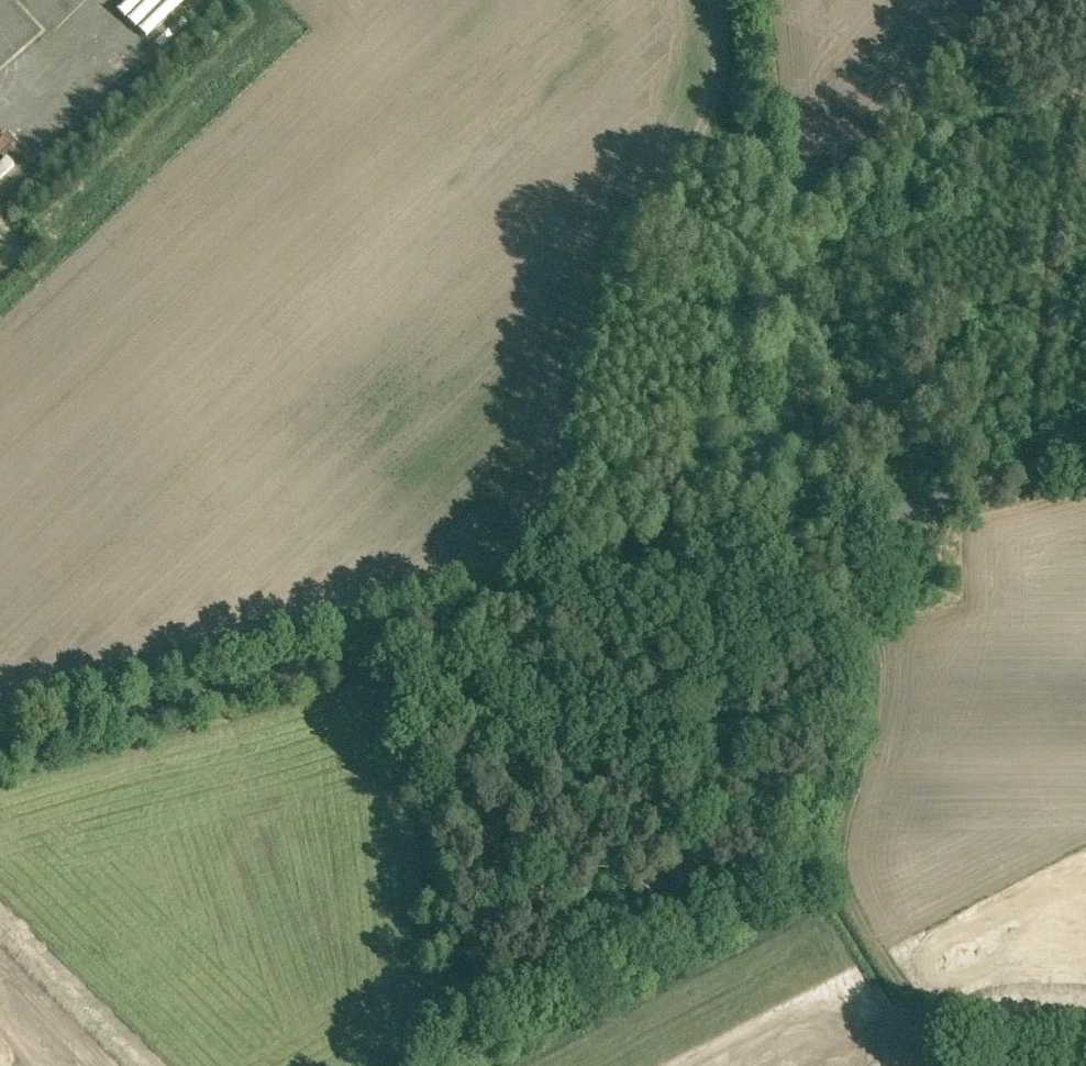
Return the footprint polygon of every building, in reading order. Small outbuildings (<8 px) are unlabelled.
[(0,138),(0,149),(9,141),(3,135),(0,138)] [(15,164),(5,156),(0,161),(0,182),(15,164)]
